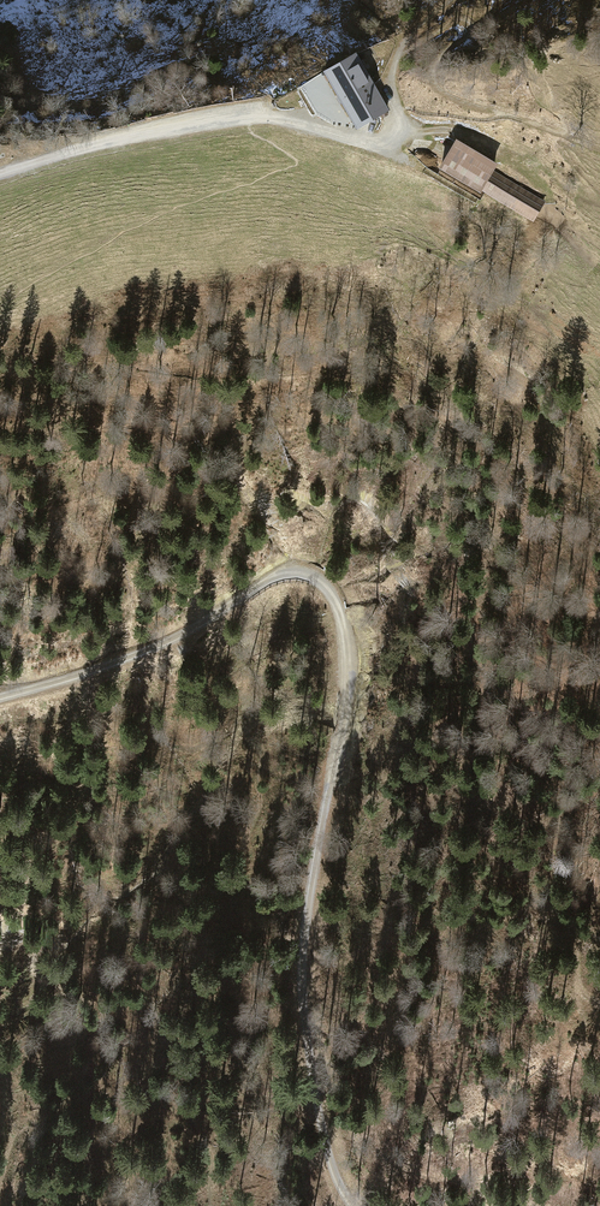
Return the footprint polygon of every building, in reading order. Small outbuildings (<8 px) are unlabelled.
[(361,53),(330,72),(363,127),(394,108),(361,53)] [(460,139),(444,167),(538,221),(549,202),(499,173),(504,164),(460,139)]
